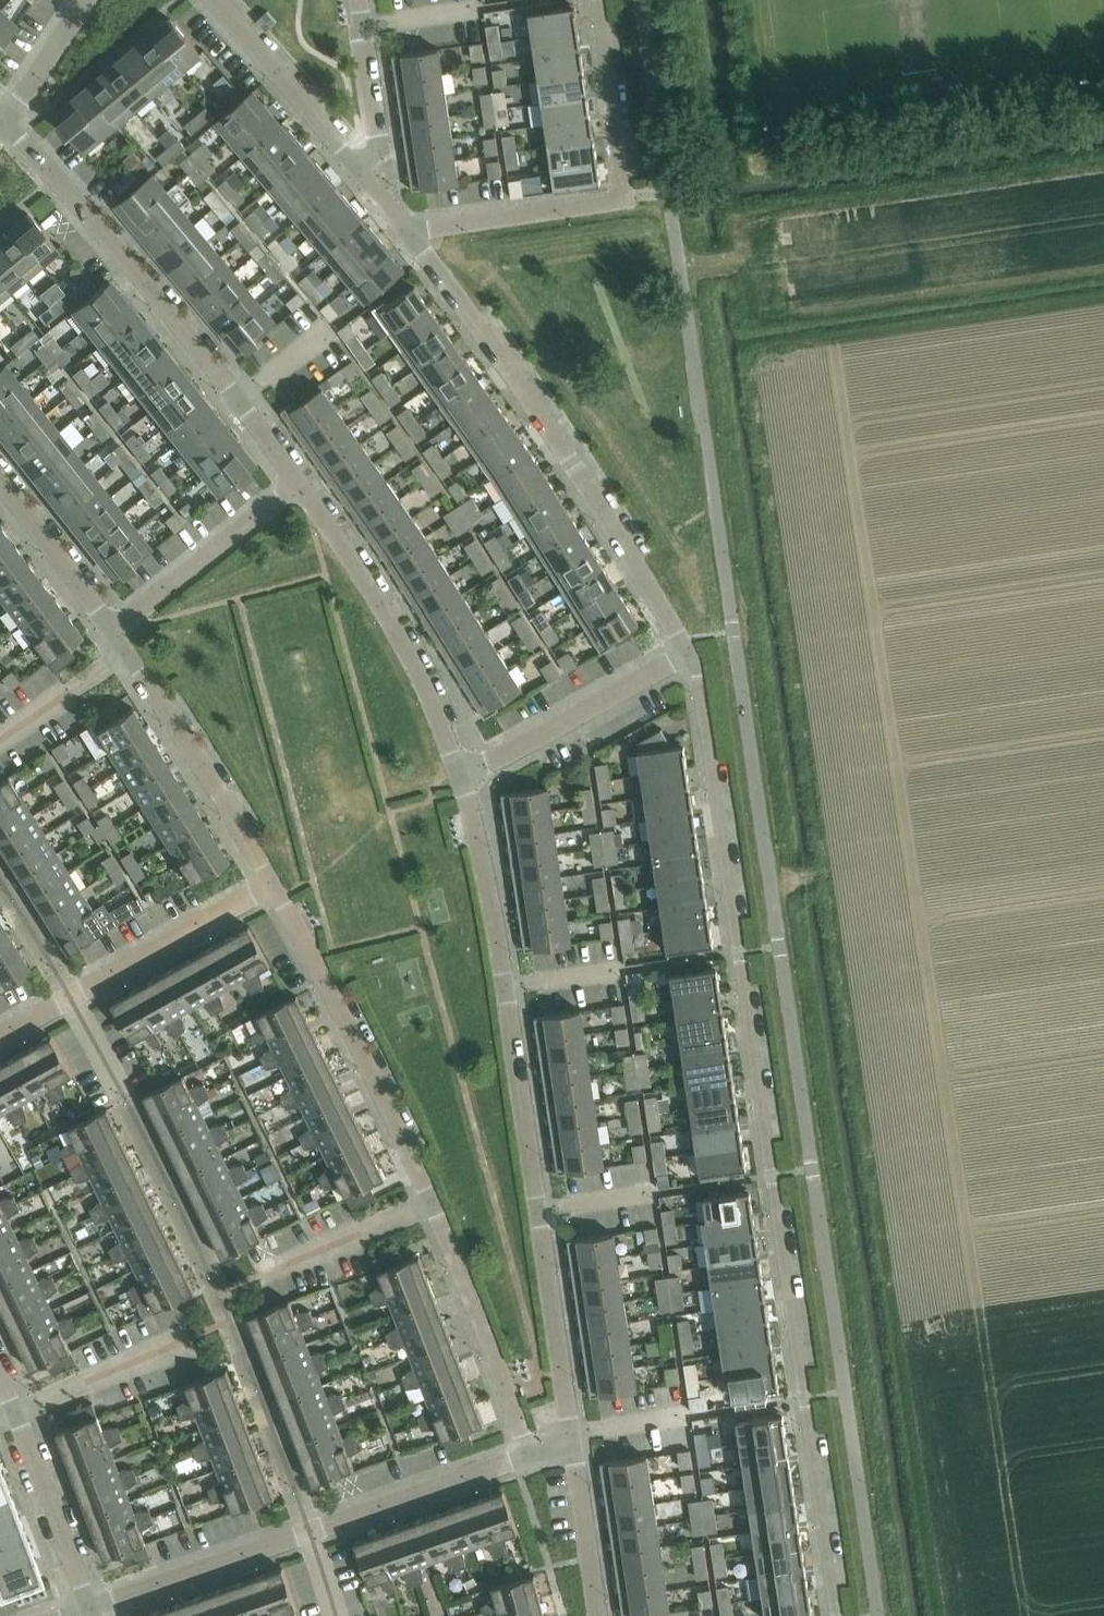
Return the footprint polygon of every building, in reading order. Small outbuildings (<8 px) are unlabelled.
[(553,2),(528,6),(533,36),(579,30),(576,6),(554,10),(553,2)] [(268,11),(261,18),(258,20),(267,31),(278,21),(268,11)] [(15,27),(0,12),(0,42),(15,27)] [(172,19),(155,33),(184,68),(201,54),(172,19)] [(500,27),(487,29),(489,43),(502,41),(500,27)] [(579,30),(533,36),(536,58),(582,52),(579,30)] [(145,35),(136,43),(168,81),(184,68),(155,33),(148,39),(145,35)] [(502,41),(489,43),(491,57),(504,55),(502,41)] [(130,54),(123,60),(152,95),(168,81),(136,43),(127,51),(130,54)] [(483,43),(470,44),(472,58),(485,56),(483,43)] [(393,56),(397,79),(443,72),(440,49),(410,53),(393,56)] [(582,52),(536,58),(539,80),(586,74),(582,52)] [(113,62),(104,70),(136,108),(152,95),(123,60),(116,65),(113,62)] [(488,79),(486,66),(474,67),(476,81),(488,79)] [(97,81),(90,86),(120,122),(136,108),(104,70),(95,78),(97,81)] [(506,71),(494,73),(496,87),(508,85),(506,71)] [(443,72),(397,79),(400,101),(446,94),(443,72)] [(586,74),(539,80),(542,102),(589,96),(586,74)] [(242,93),(235,84),(223,94),(230,103),(242,93)] [(90,86),(74,100),(104,135),(120,122),(90,86)] [(219,121),(233,138),(268,108),(254,91),(219,121)] [(446,94),(400,101),(403,123),(450,116),(446,94)] [(506,94),(494,96),(496,109),(508,107),(506,94)] [(482,97),(484,111),(496,109),(494,96),(482,97)] [(589,96),(542,102),(546,124),(592,118),(589,96)] [(60,123),(69,134),(72,132),(87,149),(104,135),(74,100),(57,114),(63,121),(60,123)] [(208,107),(197,116),(204,125),(215,116),(208,107)] [(508,107),(496,109),(498,123),(510,121),(508,107)] [(268,108),(233,138),(246,154),(281,124),(268,108)] [(496,109),(484,111),(486,124),(498,123),(496,109)] [(204,125),(197,116),(186,125),(193,134),(204,125)] [(450,116),(403,123),(406,145),(453,138),(450,116)] [(592,118),(546,124),(549,146),(595,140),(592,118)] [(281,124),(246,154),(260,170),(298,138),(290,129),(287,131),(281,124)] [(504,139),(506,153),(518,151),(516,137),(504,139)] [(298,138),(260,170),(273,186),(308,157),(302,150),(306,147),(298,138)] [(453,138),(406,145),(410,167),(456,160),(453,138)] [(179,139),(169,148),(176,156),(187,147),(179,139)] [(499,154),(497,140),(485,142),(487,155),(499,154)] [(595,140),(549,146),(552,168),(599,162),(595,140)] [(176,156),(169,148),(158,157),(165,165),(176,156)] [(199,148),(190,155),(199,166),(208,159),(199,148)] [(518,151),(506,153),(508,166),(520,165),(518,151)] [(199,166),(190,155),(181,163),(190,174),(199,166)] [(308,157),(273,186),(287,202),(325,170),(317,161),(314,164),(308,157)] [(144,159),(132,169),(139,178),(151,168),(144,159)] [(208,159),(199,166),(208,177),(217,170),(208,159)] [(456,160),(410,167),(413,190),(460,183),(456,160)] [(599,162),(552,168),(555,191),(602,185),(599,162)] [(488,165),(490,179),(502,177),(500,163),(488,165)] [(199,166),(190,174),(199,184),(208,177),(199,166)] [(325,170),(287,202),(300,218),(335,189),(329,182),(333,179),(325,170)] [(126,175),(114,185),(121,193),(133,183),(126,175)] [(119,204),(133,221),(168,192),(154,175),(119,204)] [(219,185),(228,196),(237,189),(228,178),(219,185)] [(512,198),(525,196),(523,182),(510,184),(512,198)] [(237,189),(228,196),(237,207),(246,200),(237,189)] [(335,189),(300,218),(313,234),(352,202),(344,193),(341,196),(335,189)] [(205,197),(214,208),(223,200),(214,190),(205,197)] [(168,192),(133,221),(138,228),(135,231),(143,240),(181,208),(168,192)] [(223,200),(214,208),(223,219),(232,211),(223,200)] [(352,202),(313,234),(327,250),(362,221),(356,214),(359,212),(352,202)] [(181,208),(143,240),(151,249),(154,246),(159,253),(195,224),(181,208)] [(246,218),(255,228),(264,221),(255,210),(246,218)] [(28,214),(11,228),(40,263),(57,249),(28,214)] [(264,221),(255,228),(264,239),(273,232),(264,221)] [(362,221),(327,250),(340,266),(378,235),(371,225),(368,228),(362,221)] [(232,229),(241,240),(250,233),(241,222),(232,229)] [(195,224),(159,253),(165,260),(162,263),(170,272),(208,240),(195,224)] [(0,232),(0,248),(24,277),(40,263),(11,228),(4,234),(2,231),(0,232)] [(250,233),(241,240),(250,251),(259,244),(250,233)] [(378,235),(340,266),(353,283),(389,253),(383,246),(386,244),(378,235)] [(208,240),(170,272),(177,281),(180,279),(186,285),(221,256),(208,240)] [(273,250),(282,261),(290,253),(281,242),(273,250)] [(8,290),(24,277),(0,248),(0,281),(8,290)] [(290,253),(282,261),(291,272),(299,264),(290,253)] [(389,253),(353,283),(367,300),(403,270),(389,253)] [(259,261),(268,272),(277,265),(267,254),(259,261)] [(221,256),(186,285),(200,301),(235,272),(221,256)] [(277,265),(268,272),(277,283),(286,276),(277,265)] [(235,272),(200,301),(213,318),(248,288),(235,272)] [(299,282),(308,293),(317,286),(308,275),(299,282)] [(94,285),(87,277),(75,286),(82,295),(94,285)] [(8,290),(0,281),(0,297),(8,290)] [(73,311),(87,328),(123,299),(109,282),(73,311)] [(317,286),(308,293),(317,304),(326,296),(317,286)] [(373,309),(390,333),(428,306),(415,286),(389,305),(386,300),(373,309)] [(248,288),(213,318),(226,334),(262,304),(248,288)] [(287,302),(295,311),(307,301),(299,292),(287,302)] [(340,295),(331,302),(335,307),(340,314),(349,306),(340,295)] [(60,298),(49,307),(56,316),(68,307),(60,298)] [(123,299),(87,328),(100,344),(139,313),(132,304),(128,306),(123,299)] [(330,302),(322,309),(332,321),(340,314),(335,307),(331,302),(330,302)] [(262,304),(226,334),(240,351),(247,345),(250,348),(261,339),(258,336),(276,321),(262,304)] [(428,306),(390,333),(403,351),(441,324),(428,306)] [(56,316),(49,307),(38,316),(45,325),(56,316)] [(139,313),(100,344),(113,361),(149,332),(143,325),(146,323),(139,313)] [(441,324),(403,351),(415,369),(454,342),(441,324)] [(32,329),(21,338),(28,347),(39,338),(32,329)] [(149,332),(113,361),(126,377),(165,346),(158,337),(154,339),(149,332)] [(53,337),(44,344),(52,355),(62,348),(53,337)] [(359,337),(349,344),(357,356),(367,349),(359,337)] [(28,347),(21,338),(10,347),(17,355),(28,347)] [(454,342),(415,369),(428,387),(467,360),(454,342)] [(35,351),(43,363),(52,355),(44,344),(35,351)] [(165,346),(126,377),(139,394),(175,365),(169,358),(172,355),(165,346)] [(62,348),(52,355),(61,366),(70,359),(62,348)] [(367,349),(357,356),(365,367),(375,360),(367,349)] [(52,355),(43,363),(52,374),(61,366),(52,355)] [(467,360),(428,387),(441,405),(480,378),(467,360)] [(353,361),(343,368),(348,376),(351,380),(361,372),(353,361)] [(18,383),(4,365),(0,369),(0,397),(18,383)] [(175,365),(139,394),(152,410),(191,379),(184,370),(181,372),(175,365)] [(72,375),(81,386),(90,379),(81,368),(72,375)] [(343,368),(319,385),(322,389),(323,388),(326,392),(348,376),(343,368)] [(375,381),(383,392),(393,385),(385,374),(375,381)] [(480,378),(441,405),(454,423),(492,396),(480,378)] [(58,386),(67,397),(76,390),(67,379),(58,386)] [(90,379),(81,386),(90,397),(99,390),(90,379)] [(191,379),(152,410),(165,426),(201,398),(195,391),(199,388),(191,379)] [(0,397),(0,424),(31,399),(18,383),(0,397)] [(393,385),(383,392),(391,403),(401,396),(393,385)] [(282,411),(298,434),(337,407),(326,392),(323,388),(322,389),(299,405),(296,401),(282,411)] [(76,390),(67,397),(76,408),(85,401),(76,390)] [(364,398),(372,410),(382,403),(374,391),(364,398)] [(492,396),(454,423),(467,442),(505,414),(492,396)] [(201,398),(165,426),(178,443),(214,414),(201,398)] [(0,424),(0,439),(2,437),(8,444),(44,416),(31,399),(0,424)] [(99,409),(107,419),(116,412),(108,402),(99,409)] [(382,403),(372,410),(380,421),(390,414),(382,403)] [(337,407),(298,434),(311,453),(349,426),(337,407)] [(400,417),(408,428),(419,421),(411,410),(400,417)] [(116,412),(107,419),(116,430),(125,423),(116,412)] [(85,420),(93,430),(102,423),(94,413),(85,420)] [(214,414),(178,443),(191,459),(227,431),(214,414)] [(505,414),(467,442),(480,460),(518,433),(505,414)] [(44,416),(8,444),(14,451),(11,454),(18,463),(57,432),(44,416)] [(419,421),(408,428),(416,440),(427,433),(419,421)] [(102,423),(93,430),(102,441),(111,434),(102,423)] [(349,426),(311,453),(324,471),(362,444),(349,426)] [(389,435),(398,446),(408,439),(400,428),(389,435)] [(227,431),(191,459),(204,476),(240,447),(227,431)] [(57,432),(18,463),(26,472),(29,470),(34,477),(70,448),(57,432)] [(518,433),(480,460),(493,478),(532,452),(518,433)] [(124,441),(133,452),(142,445),(133,434),(124,441)] [(408,439),(398,446),(406,458),(416,450),(408,439)] [(362,444),(324,471),(336,489),(375,462),(362,444)] [(111,452),(119,463),(128,456),(119,445),(111,452)] [(142,445),(133,452),(142,463),(151,456),(142,445)] [(426,453),(434,465),(444,458),(436,446),(426,453)] [(240,447),(204,476),(218,493),(236,479),(238,482),(250,473),(247,470),(254,464),(240,447)] [(70,448),(34,477),(40,484),(37,486),(44,496),(83,465),(70,448)] [(532,452),(493,478),(505,497),(544,472),(532,452)] [(128,456),(119,463),(128,474),(137,467),(128,456)] [(444,458),(434,465),(442,476),(452,469),(444,458)] [(375,462),(336,489),(349,507),(388,480),(375,462)] [(415,471),(423,483),(433,475),(425,464),(415,471)] [(83,465),(44,496),(52,505),(55,503),(60,510),(96,481),(83,465)] [(150,474),(159,485),(168,478),(159,467),(150,474)] [(544,472),(505,497),(516,516),(556,491),(544,472)] [(433,475),(423,483),(431,494),(441,487),(433,475)] [(136,485),(145,496),(154,489),(145,478),(136,485)] [(168,478),(159,485),(168,496),(177,489),(168,478)] [(388,480),(349,507),(362,525),(401,498),(388,480)] [(96,481),(60,510),(73,526),(109,498),(96,481)] [(461,482),(451,489),(459,501),(469,494),(461,482)] [(154,489),(145,496),(154,507),(163,500),(154,489)] [(556,491),(516,516),(528,535),(568,510),(556,491)] [(109,498),(73,526),(86,543),(122,514),(109,498)] [(401,498),(362,525),(375,544),(413,517),(401,498)] [(475,499),(461,509),(466,516),(480,507),(475,499)] [(189,522),(197,514),(188,502),(179,509),(189,522)] [(480,507),(466,516),(471,524),(485,515),(480,507)] [(446,518),(452,525),(466,516),(461,509),(446,518)] [(568,510),(528,535),(540,554),(580,529),(568,510)] [(165,520),(175,533),(183,526),(174,513),(165,520)] [(122,514),(86,543),(99,559),(135,531),(122,514)] [(466,516),(452,525),(457,533),(471,524),(466,516)] [(413,517),(375,544),(388,562),(427,536),(413,517)] [(0,529),(0,557),(15,545),(14,546),(1,529),(2,528),(0,529)] [(580,529),(540,554),(552,572),(592,548),(580,529)] [(135,531),(99,559),(113,576),(120,571),(122,574),(134,565),(131,562),(149,548),(135,531)] [(427,536),(388,562),(399,581),(439,556),(427,536)] [(487,544),(495,556),(505,549),(498,538),(487,544)] [(467,548),(475,560),(485,553),(478,542),(467,548)] [(0,557),(0,585),(28,563),(27,563),(15,547),(15,546),(15,545),(0,557)] [(592,548),(552,572),(563,591),(603,566),(592,548)] [(505,549),(495,556),(502,568),(512,561),(505,549)] [(485,553),(475,560),(482,572),(492,565),(485,553)] [(439,556),(399,581),(411,600),(451,575),(439,556)] [(0,585),(0,600),(6,608),(42,581),(41,580),(41,581),(28,564),(29,564),(28,563),(0,585)] [(603,566),(563,591),(575,610),(615,585),(603,566)] [(451,575),(411,600),(423,619),(463,594),(451,575)] [(511,582),(518,594),(529,587),(521,575),(511,582)] [(491,586),(498,598),(509,591),(501,579),(491,586)] [(42,581),(6,608),(20,626),(55,599),(55,598),(54,599),(41,582),(42,582),(42,581)] [(615,585),(575,610),(587,629),(627,604),(615,585)] [(529,587),(518,594),(525,605),(536,599),(529,587)] [(509,591),(498,598),(505,610),(516,603),(509,591)] [(463,594),(423,619),(435,638),(475,612),(463,594)] [(55,599),(20,626),(33,643),(69,617),(68,616),(67,617),(55,600),(56,599),(55,599)] [(627,604),(587,629),(602,653),(615,645),(612,641),(639,624),(627,604)] [(475,612),(435,638),(447,656),(486,631),(475,612)] [(534,620),(542,631),(552,625),(545,613),(534,620)] [(69,617),(33,643),(55,672),(76,657),(68,646),(83,635),(82,634),(81,635),(68,618),(69,617)] [(514,624),(522,636),(532,629),(525,617),(514,624)] [(552,625),(542,631),(549,643),(560,637),(552,625)] [(532,629),(522,636),(529,647),(540,641),(532,629)] [(486,631),(447,656),(458,675),(498,650),(486,631)] [(498,650),(458,675),(470,694),(510,669),(498,650)] [(568,673),(578,666),(571,655),(560,661),(568,673)] [(543,670),(551,682),(561,675),(554,664),(543,670)] [(510,669),(470,694),(485,718),(500,709),(497,705),(522,689),(510,669)] [(11,690),(20,683),(11,672),(2,679),(11,690)] [(88,721),(107,751),(145,728),(145,727),(144,728),(132,709),(133,709),(132,708),(117,718),(110,707),(88,721)] [(145,728),(107,751),(119,770),(157,746),(156,746),(145,729),(145,728)] [(638,752),(642,775),(688,768),(685,745),(670,747),(669,743),(670,742),(663,729),(662,729),(638,743),(639,752),(638,752)] [(61,743),(52,749),(59,761),(69,755),(61,743)] [(157,746),(119,770),(131,789),(169,765),(168,765),(156,748),(157,747),(157,746)] [(46,753),(37,759),(44,770),(53,764),(46,753)] [(169,765),(131,789),(143,808),(181,784),(180,783),(179,784),(168,766),(169,766),(169,765)] [(609,766),(597,768),(599,781),(611,780),(609,766)] [(688,768),(642,775),(645,797),(692,790),(688,768)] [(20,797),(8,777),(0,782),(0,810),(20,797)] [(73,783),(80,795),(90,788),(83,777),(73,783)] [(54,786),(61,797),(71,791),(63,780),(54,786)] [(611,780),(599,781),(601,795),(613,793),(611,780)] [(181,784),(143,808),(155,827),(193,803),(192,802),(191,803),(180,785),(181,784)] [(90,788),(80,795),(88,806),(97,800),(90,788)] [(503,794),(506,817),(552,811),(549,788),(503,794)] [(692,790),(645,797),(648,819),(695,812),(692,790)] [(71,791),(61,797),(68,809),(78,803),(71,791)] [(581,793),(583,806),(595,805),(593,791),(581,793)] [(0,810),(0,836),(32,816),(20,797),(0,810)] [(193,803),(155,827),(167,845),(204,821),(203,821),(192,804),(193,803)] [(595,805),(583,806),(585,820),(597,818),(595,805)] [(615,810),(603,812),(605,825),(618,824),(615,810)] [(552,811),(506,817),(509,839),(556,833),(552,811)] [(695,812),(648,819),(652,841),(698,834),(695,812)] [(97,821),(100,825),(104,832),(114,826),(107,815),(97,821)] [(0,836),(0,847),(7,857),(6,858),(6,859),(44,835),(32,816),(0,836)] [(85,835),(91,831),(94,829),(94,828),(87,817),(77,824),(85,835)] [(204,821),(167,845),(179,864),(216,840),(215,840),(204,823),(205,822),(204,821)] [(91,831),(98,842),(107,836),(104,832),(100,825),(94,828),(94,829),(91,831)] [(114,826),(104,832),(107,836),(111,843),(121,837),(114,826)] [(615,832),(603,834),(605,848),(617,846),(615,832)] [(556,833),(509,839),(512,861),(559,855),(556,833)] [(591,836),(593,850),(605,848),(603,834),(591,836)] [(698,834),(652,841),(655,863),(701,856),(698,834)] [(44,835),(6,859),(7,859),(19,876),(18,877),(56,853),(44,835)] [(216,840),(179,864),(191,884),(229,860),(228,858),(227,859),(216,841),(217,841),(216,840)] [(617,846),(605,848),(607,862),(619,860),(617,846)] [(605,848),(593,850),(595,863),(607,862),(605,848)] [(121,858),(128,870),(138,864),(130,852),(121,858)] [(56,853),(18,877),(19,878),(19,877),(30,895),(30,896),(68,872),(56,853)] [(101,861),(109,873),(118,867),(111,855),(101,861)] [(559,855),(512,861),(516,883),(562,877),(559,855)] [(701,856),(655,863),(658,885),(705,878),(701,856)] [(138,864),(128,870),(135,881),(145,875),(138,864)] [(118,867),(109,873),(116,884),(125,878),(118,867)] [(68,872),(30,896),(30,897),(31,896),(42,914),(42,915),(80,891),(68,872)] [(613,877),(615,891),(627,889),(625,876),(613,877)] [(562,877),(516,883),(519,905),(565,899),(562,877)] [(705,878),(658,885),(661,907),(708,900),(705,878)] [(594,881),(596,894),(608,893),(606,879),(594,881)] [(151,906),(161,901),(154,889),(144,894),(151,906)] [(627,889),(615,891),(617,905),(629,903),(627,889)] [(80,891),(42,915),(42,916),(43,915),(54,933),(53,933),(54,934),(91,910),(80,891)] [(608,893),(596,894),(598,908),(610,906),(608,893)] [(128,903),(135,915),(144,910),(138,898),(128,903)] [(565,899),(519,905),(522,928),(569,921),(565,899)] [(708,900),(661,907),(664,929),(711,922),(708,900)] [(127,902),(108,913),(116,925),(135,915),(128,903),(127,902)] [(91,910),(54,934),(55,934),(66,951),(65,952),(66,953),(71,950),(104,929),(91,910)] [(619,922),(621,935),(634,933),(632,920),(619,922)] [(569,921),(522,928),(525,951),(572,944),(569,921)] [(711,922),(664,929),(668,952),(714,945),(711,922)] [(601,926),(603,939),(615,938),(613,924),(601,926)] [(250,927),(229,938),(259,990),(265,987),(261,975),(259,972),(271,965),(250,927)] [(0,936),(0,963),(19,951),(19,950),(18,950),(7,933),(8,932),(0,936)] [(634,933),(621,935),(623,949),(636,947),(634,933)] [(229,938),(210,949),(231,987),(242,981),(245,985),(252,993),(259,990),(229,938)] [(210,949),(191,960),(220,1012),(226,1008),(222,997),(220,993),(231,987),(210,949)] [(0,963),(0,990),(32,970),(31,969),(30,969),(19,952),(20,951),(19,951),(0,963)] [(191,960),(171,971),(193,1009),(204,1003),(206,1006),(214,1015),(220,1012),(191,960)] [(718,968),(672,975),(671,975),(675,998),(721,991),(718,968)] [(171,971),(152,981),(181,1033),(187,1030),(184,1019),(182,1015),(193,1009),(171,971)] [(152,981),(132,992),(154,1030),(155,1030),(165,1024),(167,1028),(175,1037),(181,1033),(152,981)] [(642,988),(630,990),(632,1004),(644,1002),(642,988)] [(721,991),(675,998),(678,1020),(724,1013),(721,991)] [(154,1030),(132,992),(112,1004),(134,1042),(146,1035),(148,1039),(155,1048),(162,1044),(155,1030),(154,1030)] [(255,1044),(269,1037),(268,1036),(308,1017),(298,996),(258,1015),(264,1028),(261,1029),(252,1037),(255,1044)] [(644,1002),(632,1004),(634,1018),(646,1016),(644,1002)] [(625,1004),(613,1006),(615,1020),(627,1018),(625,1004)] [(535,1017),(539,1040),(585,1034),(582,1011),(535,1017)] [(724,1013),(678,1020),(681,1042),(728,1035),(724,1013)] [(261,1057),(264,1063),(318,1037),(308,1017),(268,1036),(269,1037),(274,1048),(270,1049),(261,1057)] [(628,1027),(616,1029),(618,1043),(630,1041),(628,1027)] [(648,1033),(636,1034),(638,1048),(650,1046),(648,1033)] [(585,1034),(539,1040),(542,1062),(589,1056),(585,1034)] [(728,1035),(681,1042),(684,1064),(731,1057),(728,1035)] [(52,1037),(32,1048),(61,1100),(67,1097),(64,1085),(62,1082),(74,1075),(52,1037)] [(318,1037),(264,1063),(267,1069),(279,1067),(282,1065),(288,1076),(327,1057),(318,1037)] [(32,1048),(13,1059),(34,1097),(45,1091),(47,1095),(55,1103),(61,1100),(32,1048)] [(648,1055),(636,1057),(638,1071),(650,1069),(648,1055)] [(589,1056),(542,1062),(545,1084),(592,1078),(589,1056)] [(281,1097),(284,1103),(337,1077),(327,1057),(288,1076),(294,1088),(290,1089),(281,1097)] [(624,1059),(626,1073),(638,1071),(636,1057),(624,1059)] [(731,1057),(684,1064),(688,1086),(734,1079),(731,1057)] [(0,1066),(0,1082),(22,1122),(28,1118),(25,1107),(23,1104),(34,1097),(13,1059),(0,1066)] [(650,1069),(638,1071),(640,1084),(652,1083),(650,1069)] [(638,1071),(626,1073),(628,1086),(640,1084),(638,1071)] [(144,1095),(155,1116),(208,1090),(205,1084),(194,1087),(190,1089),(184,1076),(144,1095)] [(337,1077),(284,1103),(287,1109),(298,1107),(302,1105),(307,1116),(347,1097),(337,1077)] [(592,1078),(545,1084),(548,1106),(595,1100),(592,1078)] [(734,1079),(688,1086),(691,1108),(737,1101),(734,1079)] [(6,1113),(8,1116),(16,1125),(22,1122),(0,1082),(0,1116),(6,1113)] [(208,1090),(155,1116),(164,1136),(204,1117),(198,1106),(202,1104),(211,1097),(208,1090)] [(300,1137),(303,1143),(357,1117),(347,1097),(307,1116),(313,1128),(309,1129),(300,1137)] [(646,1100),(648,1114),(660,1112),(658,1099),(646,1100)] [(595,1100),(548,1106),(552,1128),(598,1122),(595,1100)] [(737,1101),(691,1108),(694,1130),(741,1123),(737,1101)] [(627,1103),(629,1117),(641,1115),(639,1102),(627,1103)] [(65,1157),(79,1150),(79,1149),(118,1130),(108,1109),(69,1128),(75,1141),(71,1142),(62,1150),(65,1157)] [(660,1112),(648,1114),(650,1128),(662,1126),(660,1112)] [(641,1115),(629,1117),(631,1131),(643,1129),(641,1115)] [(204,1117),(164,1136),(174,1156),(228,1130),(224,1124),(213,1127),(209,1129),(204,1117)] [(357,1117),(303,1143),(306,1149),(318,1147),(321,1145),(327,1156),(366,1137),(357,1117)] [(598,1122),(552,1128),(555,1150),(602,1144),(598,1122)] [(741,1123),(694,1130),(697,1152),(744,1145),(741,1123)] [(71,1170),(74,1176),(128,1150),(118,1130),(79,1149),(79,1150),(84,1161),(80,1163),(71,1170)] [(228,1130),(174,1156),(184,1176),(223,1157),(218,1146),(221,1144),(231,1137),(228,1130)] [(320,1177),(323,1183),(376,1157),(366,1137),(327,1156),(332,1168),(329,1169),(320,1177)] [(652,1144),(654,1158),(667,1156),(665,1142),(652,1144)] [(602,1144),(555,1150),(558,1174),(605,1167),(602,1144)] [(744,1145),(697,1152),(702,1182),(730,1178),(729,1171),(747,1168),(744,1145)] [(634,1148),(636,1162),(648,1160),(646,1147),(634,1148)] [(128,1150),(74,1176),(77,1182),(89,1180),(92,1178),(98,1189),(137,1170),(128,1150)] [(39,1153),(32,1156),(37,1166),(44,1162),(39,1153)] [(667,1156),(654,1158),(656,1172),(669,1170),(667,1156)] [(223,1157),(184,1176),(193,1196),(247,1170),(244,1164),(233,1167),(229,1169),(223,1157)] [(376,1157),(323,1183),(326,1189),(337,1186),(341,1185),(353,1210),(377,1198),(371,1185),(386,1178),(376,1157)] [(91,1210),(94,1216),(147,1190),(137,1170),(98,1189),(104,1201),(100,1203),(91,1210)] [(247,1170),(193,1196),(203,1216),(243,1197),(237,1186),(241,1184),(250,1177),(247,1170)] [(147,1190),(94,1216),(97,1222),(108,1220),(112,1218),(117,1229),(157,1210),(147,1190)] [(703,1220),(703,1221),(754,1214),(751,1191),(704,1198),(707,1219),(703,1220)] [(18,1203),(15,1197),(4,1199),(0,1201),(0,1212),(18,1203)] [(243,1197),(203,1216),(213,1236),(266,1210),(263,1204),(252,1207),(248,1209),(243,1197)] [(0,1212),(0,1236),(14,1230),(8,1219),(12,1217),(21,1209),(18,1203),(0,1212)] [(110,1250),(113,1256),(166,1230),(157,1210),(117,1229),(123,1241),(119,1243),(110,1250)] [(266,1210),(213,1236),(223,1257),(263,1238),(256,1226),(260,1224),(270,1217),(266,1210)] [(675,1212),(663,1213),(665,1227),(677,1225),(675,1212)] [(754,1214),(703,1221),(706,1243),(757,1236),(754,1214)] [(677,1225),(665,1227),(667,1241),(679,1239),(677,1225)] [(658,1227),(646,1229),(648,1243),(660,1241),(658,1227)] [(0,1236),(0,1261),(37,1243),(34,1237),(23,1239),(19,1241),(14,1230),(0,1236)] [(166,1230),(113,1256),(116,1262),(127,1260),(131,1258),(136,1269),(176,1250),(166,1230)] [(568,1240),(572,1264),(618,1257),(615,1234),(568,1240)] [(757,1236),(706,1243),(710,1265),(761,1258),(757,1236)] [(0,1261),(0,1286),(33,1270),(27,1258),(31,1257),(40,1249),(37,1243),(0,1261)] [(370,1293),(373,1299),(428,1278),(420,1256),(404,1262),(399,1249),(374,1258),(384,1285),(380,1286),(370,1293)] [(129,1290),(132,1296),(186,1270),(176,1250),(136,1269),(142,1281),(138,1283),(129,1290)] [(661,1250),(649,1252),(651,1266),(663,1264),(661,1250)] [(681,1256),(669,1257),(671,1271),(683,1269),(681,1256)] [(618,1257),(572,1264),(575,1285),(622,1278),(618,1257)] [(761,1258),(710,1265),(713,1287),(764,1280),(761,1258)] [(0,1286),(0,1303),(3,1309),(56,1283),(53,1277),(42,1279),(38,1281),(33,1270),(0,1286)] [(186,1270),(132,1296),(135,1302),(146,1300),(150,1298),(156,1310),(196,1291),(186,1270)] [(428,1278),(373,1299),(375,1306),(387,1304),(391,1303),(395,1314),(436,1299),(428,1278)] [(622,1278),(575,1285),(578,1308),(625,1300),(622,1278)] [(681,1278),(669,1280),(671,1294),(683,1292),(681,1278)] [(657,1282),(659,1295),(671,1294),(669,1280),(657,1282)] [(764,1280),(713,1287),(716,1309),(767,1302),(764,1280)] [(56,1283),(3,1309),(12,1329),(52,1310),(47,1298),(50,1297),(60,1289),(56,1283)] [(683,1292),(671,1294),(673,1307),(685,1306),(683,1292)] [(671,1294),(659,1295),(661,1309),(673,1307),(671,1294)] [(386,1334),(389,1341),(444,1320),(436,1299),(395,1314),(400,1326),(396,1328),(386,1334)] [(625,1300),(578,1308),(581,1329),(628,1323),(625,1300)] [(249,1316),(257,1338),(313,1317),(310,1310),(299,1312),(295,1314),(290,1301),(249,1316)] [(767,1302),(716,1309),(719,1331),(770,1324),(767,1302)] [(52,1310),(12,1329),(22,1349),(76,1323),(73,1317),(61,1319),(58,1321),(52,1310)] [(313,1317),(257,1338),(265,1359),(306,1343),(302,1331),(305,1330),(315,1323),(313,1317)] [(444,1320),(389,1341),(391,1347),(403,1346),(407,1344),(411,1356),(452,1340),(444,1320)] [(679,1323),(681,1337),(693,1335),(691,1322),(679,1323)] [(76,1323),(22,1349),(32,1370),(48,1362),(54,1375),(78,1364),(66,1338),(69,1337),(79,1329),(76,1323)] [(628,1323),(581,1329),(585,1351),(631,1344),(628,1323)] [(660,1326),(662,1340),(674,1338),(672,1324),(660,1326)] [(770,1324),(719,1331),(723,1353),(774,1346),(770,1324)] [(693,1335),(681,1337),(683,1351),(695,1349),(693,1335)] [(674,1338),(662,1340),(664,1354),(676,1352),(674,1338)] [(402,1376),(405,1382),(460,1361),(452,1340),(411,1356),(416,1368),(412,1369),(402,1376)] [(306,1343),(265,1359),(273,1380),(329,1358),(326,1352),(315,1354),(311,1355),(306,1343)] [(631,1344),(585,1351),(588,1373),(635,1367),(631,1344)] [(774,1346),(723,1353),(726,1375),(777,1368),(774,1346)] [(329,1358),(273,1380),(281,1401),(322,1385),(317,1373),(321,1371),(331,1365),(329,1358)] [(460,1361),(405,1382),(407,1389),(419,1387),(423,1386),(427,1397),(468,1382),(460,1361)] [(685,1367),(687,1381),(700,1379),(698,1366),(685,1367)] [(635,1367),(588,1373),(591,1397),(638,1390),(635,1367)] [(777,1368),(726,1375),(726,1377),(730,1376),(734,1398),(780,1391),(777,1368)] [(178,1406),(180,1413),(236,1392),(227,1370),(186,1385),(191,1398),(187,1400),(178,1406)] [(667,1371),(669,1385),(681,1383),(679,1370),(667,1371)] [(700,1379),(687,1381),(689,1395),(702,1393),(700,1379)] [(418,1417),(420,1424),(476,1403),(468,1382),(427,1397),(432,1409),(428,1411),(418,1417)] [(322,1385),(281,1401),(289,1421),(345,1400),(342,1393),(330,1395),(327,1397),(322,1385)] [(236,1392),(180,1413),(183,1419),(194,1417),(198,1416),(202,1428),(244,1412),(236,1392)] [(345,1400),(289,1421),(297,1442),(338,1426),(333,1414),(337,1413),(347,1407),(345,1400)] [(57,1432),(65,1454),(121,1433),(119,1426),(107,1428),(103,1429),(93,1403),(68,1413),(73,1426),(57,1432)] [(159,1403),(148,1407),(153,1420),(164,1416),(159,1403)] [(476,1403),(420,1424),(423,1430),(434,1429),(439,1427),(449,1453),(473,1444),(468,1430),(484,1424),(476,1403)] [(193,1448),(196,1454),(251,1433),(244,1412),(202,1428),(207,1440),(203,1441),(193,1448)] [(784,1414),(738,1420),(737,1421),(741,1443),(787,1437),(784,1414)] [(338,1426),(297,1442),(305,1463),(360,1441),(358,1435),(346,1437),(342,1438),(338,1426)] [(121,1433),(65,1454),(73,1475),(114,1459),(110,1447),(114,1446),(123,1439),(121,1433)] [(251,1433),(196,1454),(198,1461),(210,1459),(214,1458),(218,1469),(259,1454),(251,1433)] [(708,1434),(695,1436),(697,1450),(710,1448),(708,1434)] [(787,1437),(741,1443),(744,1465),(790,1459),(787,1437)] [(360,1441),(305,1463),(313,1485),(354,1469),(349,1456),(353,1454),(363,1448),(360,1441)] [(710,1448),(697,1450),(699,1464),(712,1462),(710,1448)] [(691,1450),(679,1452),(681,1465),(693,1464),(691,1450)] [(209,1489),(211,1496),(267,1475),(259,1454),(218,1469),(223,1481),(219,1483),(209,1489)] [(601,1463),(605,1486),(651,1479),(648,1456),(618,1461),(601,1463)] [(114,1459),(73,1475),(81,1495),(137,1475),(134,1468),(123,1470),(119,1471),(114,1459)] [(790,1459),(744,1465),(747,1487),(794,1481),(790,1459)] [(694,1473),(682,1475),(684,1489),(696,1487),(694,1473)] [(0,1477),(0,1501),(13,1496),(13,1495),(12,1495),(4,1476),(5,1475),(0,1477)] [(137,1475),(81,1495),(89,1516),(130,1501),(126,1489),(129,1488),(139,1481),(137,1475)] [(267,1475),(211,1496),(214,1502),(226,1501),(229,1499),(234,1512),(275,1497),(267,1475)] [(714,1478),(702,1480),(704,1494),(716,1492),(714,1478)] [(651,1479),(605,1486),(608,1508),(655,1501),(651,1479)] [(794,1481),(747,1487),(750,1509),(797,1503),(794,1481)] [(504,1491),(482,1498),(502,1555),(509,1552),(507,1541),(506,1537),(519,1532),(504,1491)] [(0,1501),(0,1525),(21,1517),(21,1516),(20,1516),(13,1497),(14,1496),(13,1496),(0,1501)] [(482,1498),(461,1506),(476,1547),(488,1543),(489,1547),(495,1557),(502,1555),(482,1498)] [(130,1501),(89,1516),(97,1537),(152,1516),(150,1510),(138,1511),(134,1513),(130,1501)] [(655,1501),(608,1508),(611,1530),(658,1523),(655,1501)] [(714,1501),(702,1503),(704,1517),(716,1515),(714,1501)] [(690,1505),(692,1518),(704,1517),(702,1503),(690,1505)] [(797,1503),(750,1509),(754,1531),(800,1525),(797,1503)] [(461,1506),(440,1513),(460,1569),(467,1567),(465,1555),(464,1551),(476,1547),(461,1506)] [(440,1513),(419,1520),(434,1562),(446,1558),(447,1561),(453,1572),(460,1569),(440,1513)] [(716,1515),(704,1517),(706,1530),(718,1528),(716,1515)] [(152,1516),(97,1537),(105,1559),(121,1553),(126,1566),(151,1557),(141,1531),(145,1529),(155,1523),(152,1516)] [(0,1525),(0,1549),(29,1538),(29,1537),(28,1538),(21,1518),(22,1517),(21,1517),(0,1525)] [(704,1517),(692,1518),(694,1532),(706,1530),(704,1517)] [(419,1520),(398,1528),(418,1584),(425,1582),(423,1570),(422,1566),(434,1562),(419,1520)] [(658,1523),(611,1530),(614,1552),(661,1545),(658,1523)] [(800,1525),(754,1531),(757,1553),(803,1547),(800,1525)] [(398,1528),(377,1535),(392,1576),(393,1576),(404,1572),(405,1576),(411,1586),(418,1584),(398,1528)] [(355,1543),(370,1584),(383,1579),(384,1583),(390,1594),(398,1591),(393,1576),(392,1576),(377,1535),(355,1543)] [(0,1549),(0,1572),(37,1559),(37,1558),(36,1559),(29,1539),(30,1539),(29,1538),(0,1549)] [(661,1545),(614,1552),(618,1574),(664,1567),(661,1545)] [(712,1546),(714,1560),(726,1558),(724,1545),(712,1546)] [(693,1549),(695,1563),(707,1561),(705,1547),(693,1549)] [(803,1547),(757,1553),(760,1575),(807,1569),(803,1547)] [(726,1558),(714,1560),(716,1574),(728,1572),(726,1558)] [(0,1572),(0,1581),(4,1594),(4,1595),(5,1595),(44,1582),(44,1581),(45,1581),(44,1580),(36,1560),(37,1560),(37,1559),(0,1572)] [(707,1561),(695,1563),(697,1577),(709,1575),(707,1561)] [(664,1567),(618,1574),(621,1596),(667,1589),(664,1567)] [(261,1576),(276,1615),(286,1615),(285,1614),(298,1609),(283,1568),(261,1576)] [(807,1569),(760,1575),(763,1597),(810,1591),(807,1569)] [(241,1583),(252,1615),(276,1615),(261,1576),(241,1583)] [(484,1614),(499,1610),(499,1609),(541,1598),(535,1576),(493,1587),(496,1600),(492,1601),(482,1606),(484,1614)] [(219,1590),(228,1615),(252,1615),(241,1583),(219,1590)] [(718,1590),(720,1604),(733,1602),(730,1588),(718,1590)] [(621,1596),(624,1615),(646,1615),(671,1612),(667,1589),(621,1596)] [(199,1598),(205,1615),(228,1615),(219,1590),(199,1598)] [(763,1597),(766,1615),(797,1615),(813,1614),(810,1591),(763,1597)] [(700,1594),(702,1608),(714,1606),(712,1592),(700,1594)] [(178,1605),(181,1615),(205,1615),(199,1598),(178,1605)] [(541,1598),(499,1609),(499,1610),(500,1615),(546,1615),(541,1598)] [(720,1604),(722,1615),(734,1615),(735,1615),(733,1602),(720,1604)] [(157,1612),(158,1615),(181,1615),(178,1605),(157,1612)]
